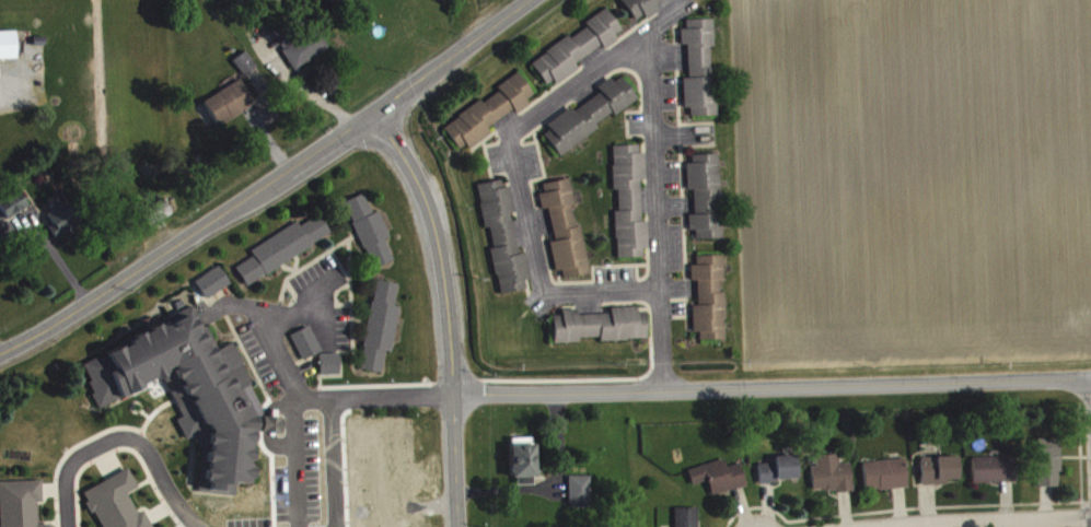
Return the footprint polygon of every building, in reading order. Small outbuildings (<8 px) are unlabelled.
[(639,29),(662,14),(659,10),(674,0),(626,0),(622,3),(639,29)] [(534,68),(551,94),(582,74),(578,69),(605,51),(608,55),(621,46),(617,41),(624,36),(609,14),(588,28),(590,31),(534,68)] [(719,121),(717,74),(712,74),(711,52),(716,52),(715,25),(688,26),(688,35),(682,35),(683,51),(689,50),(690,84),(684,84),(685,113),(691,113),(692,122),(719,121)] [(296,77),(331,54),(319,34),(283,57),(296,77)] [(18,64),(17,37),(0,37),(0,65),(18,64)] [(258,73),(248,57),(234,65),(244,82),(258,73)] [(538,104),(521,78),(500,92),(502,96),(446,133),(463,159),(493,138),(490,133),(517,115),(518,117),(538,104)] [(639,105),(623,80),(601,94),(604,99),(576,117),(575,115),(543,136),(560,162),(602,135),(600,131),(639,105)] [(255,109),(240,84),(205,107),(220,131),(255,109)] [(618,264),(645,263),(644,254),(650,254),(649,227),(643,228),(642,186),(647,186),(646,159),(640,159),(640,151),(613,152),(615,196),(619,196),(620,216),(616,217),(618,264)] [(724,244),(723,218),(722,218),(720,160),(693,161),(693,169),(688,169),(688,197),(695,197),(695,220),(691,220),(692,245),(724,244)] [(582,232),(577,232),(573,212),(576,212),(572,184),(544,189),(546,198),(541,199),(544,215),(550,214),(556,247),(552,248),(557,278),(563,277),(564,284),(591,279),(582,232)] [(479,190),(487,234),(492,233),(495,253),(493,254),(501,300),(528,295),(527,286),(532,285),(527,258),(520,260),(513,219),(515,218),(510,185),(479,190)] [(9,224),(30,209),(19,195),(0,208),(0,211),(9,224)] [(381,217),(375,219),(367,199),(348,207),(374,274),(396,266),(387,245),(392,243),(381,217)] [(58,245),(84,228),(69,207),(48,220),(55,230),(51,233),(58,245)] [(238,273),(248,290),(334,242),(322,220),(302,231),(300,228),(253,255),(257,262),(238,273)] [(727,345),(726,297),(722,297),(721,286),(726,286),(725,261),(698,262),(698,271),(693,271),(693,287),(699,286),(699,311),(693,311),(694,338),(701,338),(701,346),(727,345)] [(209,305),(233,290),(221,272),(197,287),(209,305)] [(363,376),(384,379),(387,357),(395,358),(401,312),(397,312),(400,289),(376,286),(363,376)] [(555,347),(601,346),(601,347),(648,345),(647,314),(612,315),(612,320),(579,321),(579,315),(564,316),(564,322),(554,322),(555,347)] [(85,370),(102,412),(168,383),(203,465),(200,498),(238,502),(239,489),(253,490),(254,477),(250,467),(252,466),(255,436),(237,434),(234,427),(245,428),(260,422),(248,393),(254,390),(236,349),(219,356),(209,332),(196,331),(192,321),(168,331),(162,331),(133,343),(132,353),(126,352),(85,370)] [(303,366),(323,357),(312,332),(293,340),(303,366)] [(341,359),(322,360),(322,381),(341,380),(341,359)] [(283,425),(260,423),(259,437),(282,438),(283,425)] [(1062,493),(1060,444),(1037,445),(1039,493),(1062,493)] [(513,451),(514,491),(537,490),(536,450),(513,451)] [(817,462),(818,472),(812,473),(815,499),(855,495),(852,469),(841,470),(840,460),(817,462)] [(773,469),(760,470),(760,488),(799,486),(798,461),(772,462),(773,469)] [(960,486),(959,462),(923,463),(923,491),(949,491),(949,486),(960,486)] [(974,463),(975,489),(1017,488),(1017,462),(974,463)] [(910,493),(906,464),(864,469),(868,498),(910,493)] [(689,475),(694,492),(709,487),(713,502),(748,492),(741,469),(728,472),(726,465),(689,475)] [(377,498),(363,473),(344,483),(358,508),(377,498)] [(100,526),(151,526),(145,516),(139,519),(129,499),(140,494),(130,475),(85,498),(100,526)] [(593,513),(592,482),(570,482),(571,514),(593,513)] [(39,508),(45,508),(44,486),(0,488),(0,495),(1,526),(40,526),(39,508)] [(676,526),(700,526),(700,514),(676,514),(676,526)]
